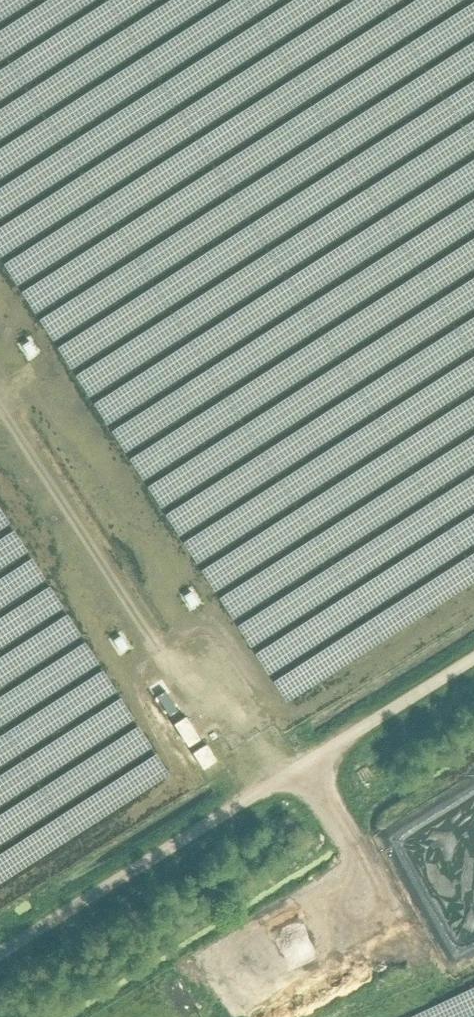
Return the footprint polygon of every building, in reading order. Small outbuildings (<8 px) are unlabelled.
[(186,716),(174,723),(189,745),(200,738),(186,716)] [(193,752),(203,768),(217,759),(206,743),(193,752)]
